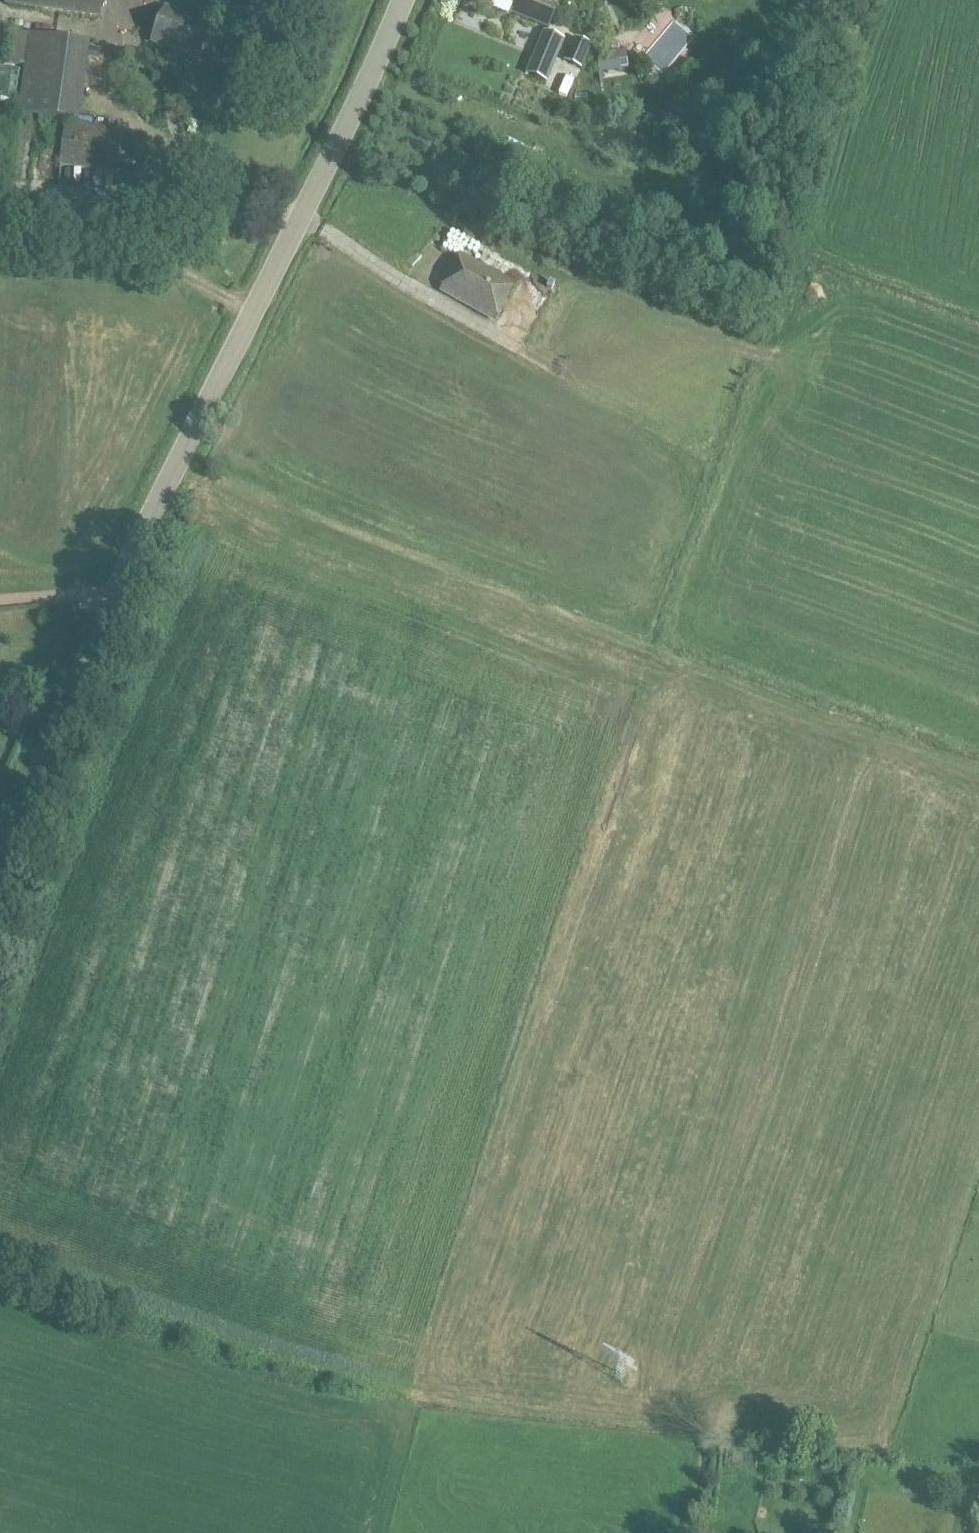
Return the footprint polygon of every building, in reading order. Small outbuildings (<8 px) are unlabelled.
[(5,5),(101,18),(103,0),(6,0),(5,5)] [(514,5),(510,14),(549,31),(560,7),(544,0),(503,0),(514,5)] [(198,62),(212,27),(165,8),(151,43),(198,62)] [(25,66),(29,34),(11,31),(7,63),(25,66)] [(545,33),(537,54),(555,61),(564,41),(545,33)] [(577,37),(568,59),(583,66),(592,44),(577,37)] [(620,53),(606,54),(608,70),(622,68),(620,53)] [(554,63),(536,56),(528,75),(546,83),(554,63)] [(60,168),(117,175),(123,131),(65,123),(60,168)] [(182,203),(186,174),(137,165),(133,196),(182,203)] [(463,253),(441,291),(494,321),(515,283),(463,253)]
